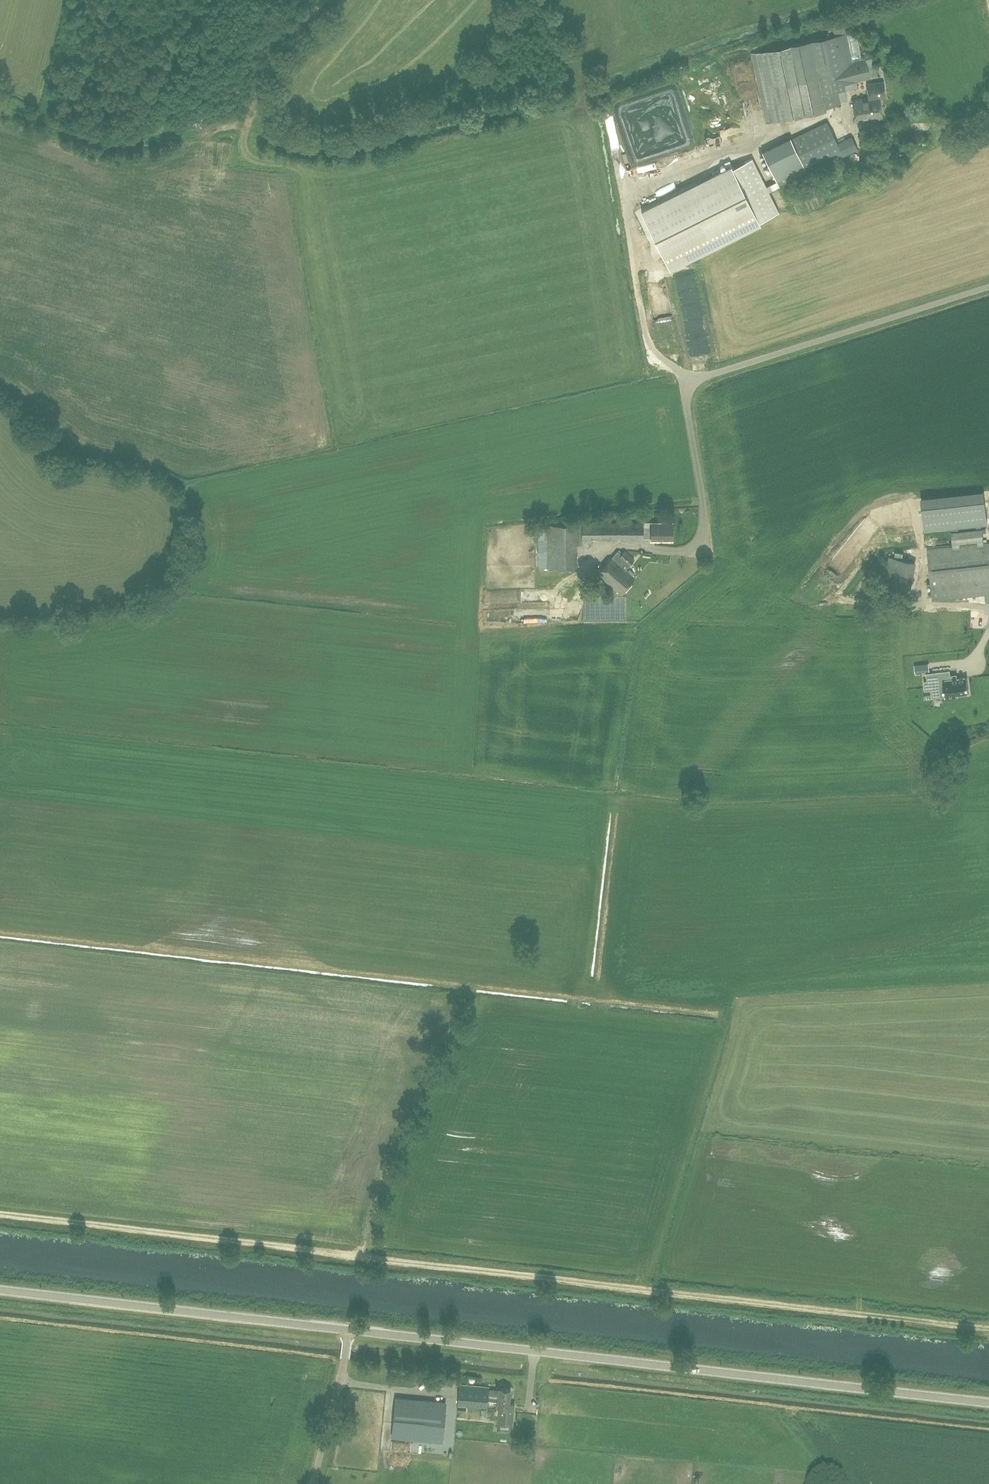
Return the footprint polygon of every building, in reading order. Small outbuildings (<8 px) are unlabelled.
[(851,61),(845,32),(752,52),(765,121),(826,109),(825,106),(837,104),(834,90),(843,88),(843,89),(842,83),(856,80),(870,77),(866,58),(851,61)] [(856,80),(842,83),(843,89),(845,88),(851,87),(857,86),(856,80)] [(879,97),(884,96),(883,86),(868,88),(869,98),(852,100),(855,121),(882,118),(879,97)] [(762,153),(776,181),(840,150),(843,156),(857,149),(851,136),(837,143),(827,122),(762,153)] [(760,220),(778,211),(751,158),(734,167),(733,166),(643,211),(670,265),(760,220)] [(775,224),(764,227),(766,236),(778,233),(775,224)] [(981,524),(987,524),(983,492),(922,499),(925,531),(952,528),(954,545),(927,548),(933,600),(986,594),(987,602),(988,602),(988,543),(983,543),(982,532),(986,531),(985,529),(981,529),(981,524)] [(539,568),(578,568),(578,559),(575,559),(576,552),(578,551),(578,545),(581,544),(583,540),(646,540),(646,538),(646,522),(547,524),(547,528),(539,528),(539,568)] [(646,522),(646,538),(651,538),(651,540),(673,539),(673,523),(651,523),(651,522),(646,522)] [(635,560),(625,551),(622,555),(618,551),(598,574),(621,595),(636,578),(626,570),(635,560)] [(907,595),(914,561),(889,556),(883,590),(907,595)] [(547,621),(548,609),(529,609),(529,621),(547,621)] [(526,635),(527,643),(538,643),(537,634),(526,635)] [(951,679),(950,676),(950,671),(933,673),(934,680),(928,681),(924,682),(925,690),(932,689),(933,697),(944,695),(945,698),(958,696),(958,695),(969,693),(967,677),(957,679),(951,679)] [(509,1408),(509,1403),(510,1389),(499,1388),(499,1390),(489,1389),(489,1387),(460,1384),(458,1405),(457,1411),(465,1411),(466,1406),(487,1408),(488,1398),(498,1399),(497,1406),(499,1407),(509,1408)] [(395,1398),(392,1437),(442,1442),(446,1402),(395,1398)] [(509,1408),(499,1407),(498,1422),(512,1423),(514,1404),(509,1403),(509,1408)]
